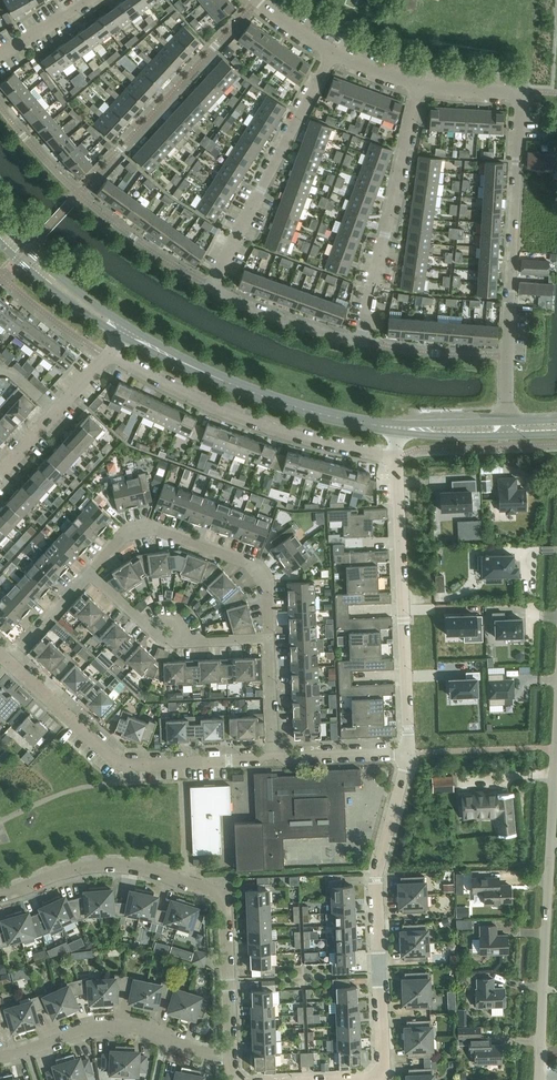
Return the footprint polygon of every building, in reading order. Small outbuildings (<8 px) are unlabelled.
[(18,0),(5,0),(4,0),(13,17),(24,11),(18,0)] [(24,11),(35,5),(32,0),(18,0),(24,11)] [(120,5),(131,20),(141,13),(131,0),(126,0),(120,5)] [(141,13),(150,6),(146,0),(131,0),(141,13)] [(178,8),(183,4),(180,0),(179,0),(174,4),(178,8)] [(202,3),(209,13),(224,0),(206,0),(202,3)] [(209,13),(218,22),(235,8),(228,0),(224,0),(209,13)] [(183,4),(178,8),(181,12),(186,7),(183,4)] [(120,5),(110,12),(121,27),(131,20),(120,5)] [(110,12),(100,19),(111,34),(121,27),(110,12)] [(190,23),(193,26),(198,22),(195,18),(190,23)] [(100,19),(90,26),(101,41),(111,34),(100,19)] [(154,20),(148,24),(152,28),(157,24),(154,20)] [(198,22),(193,26),(196,30),(202,26),(198,22)] [(238,41),(248,48),(261,30),(251,22),(238,41)] [(152,28),(148,24),(143,29),(146,32),(152,28)] [(90,26),(80,33),(92,48),(101,41),(90,26)] [(184,26),(175,36),(192,51),(200,42),(184,26)] [(261,30),(248,48),(258,55),(271,37),(261,30)] [(80,33),(71,40),(82,55),(92,48),(80,33)] [(159,33),(157,35),(155,37),(160,41),(164,38),(159,33)] [(135,36),(130,40),(133,44),(138,39),(135,36)] [(169,43),(164,38),(160,41),(166,46),(167,44),(184,60),(192,51),(175,36),(169,43)] [(271,37),(258,55),(267,62),(281,44),(271,37)] [(71,40),(61,47),(72,62),(82,55),(71,40)] [(133,44),(130,40),(125,44),(128,48),(133,44)] [(167,44),(166,46),(159,53),(176,68),(184,60),(167,44)] [(281,44),(267,62),(277,69),(290,51),(281,44)] [(61,47),(51,54),(62,69),(72,62),(61,47)] [(117,51),(112,56),(115,59),(120,55),(117,51)] [(142,51),(141,53),(139,54),(144,59),(147,56),(142,51)] [(290,51),(277,69),(287,76),(300,58),(290,51)] [(153,60),(147,56),(144,59),(149,64),(151,62),(167,77),(176,68),(159,53),(153,60)] [(62,69),(51,54),(41,61),(52,77),(62,69)] [(231,62),(235,65),(239,60),(235,57),(231,62)] [(300,58),(287,76),(297,84),(310,65),(300,58)] [(223,59),(215,69),(231,84),(240,75),(223,59)] [(239,60),(235,65),(238,69),(243,64),(239,60)] [(149,64),(143,71),(159,86),(167,77),(151,62),(149,64)] [(98,67),(93,71),(96,75),(101,70),(98,67)] [(126,69),(124,70),(123,72),(128,77),(131,73),(126,69)] [(215,69),(207,77),(223,93),(231,84),(215,69)] [(136,78),(131,73),(128,77),(133,81),(135,80),(151,95),(159,86),(143,71),(136,78)] [(8,95),(22,82),(14,73),(0,85),(0,86),(8,95)] [(249,78),(253,82),(257,76),(253,73),(249,78)] [(257,76),(253,82),(257,85),(261,79),(257,76)] [(207,77),(198,86),(215,102),(223,93),(207,77)] [(326,98),(338,103),(346,82),(334,77),(326,98)] [(133,81),(126,89),(143,104),(151,95),(135,80),(133,81)] [(241,84),(247,88),(250,84),(244,80),(241,84)] [(22,82),(8,95),(16,104),(30,92),(30,91),(22,82)] [(80,82),(75,87),(78,90),(83,86),(80,82)] [(346,82),(338,103),(349,107),(357,86),(346,82)] [(110,86),(108,88),(106,90),(111,95),(115,91),(110,86)] [(198,86),(190,95),(207,110),(215,102),(198,86)] [(252,86),(249,90),(255,94),(258,90),(252,86)] [(357,86),(349,107),(360,111),(368,90),(357,86)] [(78,90),(75,87),(70,91),(73,95),(78,90)] [(30,92),(16,104),(23,113),(38,101),(42,97),(34,88),(30,91),(30,92)] [(120,96),(115,91),(111,95),(117,99),(118,97),(135,113),(143,104),(126,89),(120,96)] [(368,90),(360,111),(372,115),(379,94),(368,90)] [(379,94),(372,115),(383,119),(391,98),(379,94)] [(190,95),(182,104),(199,119),(207,110),(190,95)] [(233,95),(230,99),(236,103),(239,99),(233,95)] [(268,96),(261,106),(280,118),(287,108),(268,96)] [(118,97),(117,99),(110,106),(127,122),(135,113),(118,97)] [(391,98),(383,119),(395,124),(402,102),(391,98)] [(236,103),(230,99),(227,103),(233,107),(236,103)] [(38,101),(23,113),(31,122),(46,110),(38,101)] [(241,101),(238,105),(244,109),(246,105),(241,101)] [(93,104),(92,106),(90,107),(95,112),(98,109),(93,104)] [(182,104),(174,113),(191,128),(199,119),(182,104)] [(244,109),(238,105),(235,109),(241,113),(244,109)] [(103,113),(98,109),(95,112),(100,117),(102,115),(118,130),(127,122),(110,106),(103,113)] [(261,106),(254,116),(273,128),(280,118),(261,106)] [(430,130),(442,131),(443,108),(431,107),(430,130)] [(443,108),(442,131),(454,131),(455,109),(443,108)] [(69,113),(74,118),(77,114),(72,109),(69,113)] [(455,109),(454,131),(466,132),(467,109),(455,109)] [(467,109),(466,132),(478,133),(479,110),(467,109)] [(46,110),(31,122),(39,131),(53,119),(46,110)] [(479,110),(478,133),(490,133),(491,111),(479,110)] [(490,133),(503,134),(503,133),(503,127),(504,111),(491,111),(490,133)] [(174,113),(166,122),(182,137),(191,128),(174,113)] [(77,114),(74,118),(79,122),(82,119),(77,114)] [(219,114),(216,118),(222,122),(225,118),(219,114)] [(102,115),(100,117),(93,124),(110,140),(118,130),(102,115)] [(254,116),(248,127),(267,139),(273,128),(254,116)] [(222,122),(216,118),(213,122),(219,126),(222,122)] [(53,119),(39,131),(47,141),(61,128),(53,119)] [(311,120),(306,132),(328,140),(332,128),(311,120)] [(227,121),(224,125),(229,129),(232,125),(227,121)] [(166,122),(158,131),(174,146),(182,137),(166,122)] [(229,129),(224,125),(221,129),(227,133),(229,129)] [(87,129),(92,134),(95,130),(90,126),(87,129)] [(248,127),(241,137),(261,149),(267,139),(248,127)] [(61,128),(47,141),(54,150),(69,137),(61,128)] [(95,130),(92,134),(97,138),(100,135),(95,130)] [(158,131),(150,139),(166,155),(174,146),(158,131)] [(306,132),(302,143),(324,151),(328,140),(306,132)] [(205,135),(202,139),(208,144),(211,140),(205,135)] [(69,137),(54,150),(62,159),(77,147),(69,137)] [(241,137),(235,147),(254,159),(261,149),(241,137)] [(150,139),(141,148),(158,164),(166,155),(150,139)] [(208,144),(202,139),(200,143),(205,148),(208,144)] [(211,140),(208,144),(214,148),(217,144),(211,140)] [(371,142),(367,154),(388,162),(392,150),(371,142)] [(302,143),(298,155),(319,162),(324,151),(302,143)] [(208,144),(205,148),(211,152),(214,148),(208,144)] [(77,147),(62,159),(70,168),(85,156),(77,147)] [(235,147),(228,158),(248,169),(254,159),(235,147)] [(158,164),(141,148),(133,158),(150,173),(158,164)] [(527,151),(526,168),(556,170),(556,153),(527,151)] [(190,154),(187,158),(193,162),(196,158),(190,154)] [(367,154),(363,165),(384,173),(388,162),(367,154)] [(298,155),(294,166),(315,174),(319,162),(298,155)] [(85,156),(70,168),(78,178),(93,165),(85,156)] [(419,156),(417,169),(440,172),(441,159),(419,156)] [(193,162),(187,158),(184,162),(190,166),(193,162)] [(228,158),(222,167),(241,179),(248,169),(228,158)] [(198,160),(195,164),(201,168),(204,164),(198,160)] [(125,167),(129,171),(134,166),(130,162),(125,167)] [(485,162),(484,174),(502,175),(503,163),(485,162)] [(201,168),(195,164),(192,168),(198,172),(201,168)] [(363,165),(359,177),(380,184),(384,173),(363,165)] [(134,166),(129,171),(133,174),(137,169),(134,166)] [(294,166),(290,177),(311,185),(315,174),(294,166)] [(222,167),(216,177),(235,190),(241,179),(222,167)] [(417,169),(416,180),(438,184),(440,172),(417,169)] [(176,173),(173,177),(179,181),(182,177),(176,173)] [(484,174),(484,186),(502,187),(502,175),(484,174)] [(216,177),(209,188),(228,200),(235,190),(216,177)] [(290,177),(286,188),(307,196),(311,185),(290,177)] [(359,177),(354,188),(376,196),(380,184),(359,177)] [(97,194),(107,201),(117,187),(107,179),(97,194)] [(143,184),(147,187),(151,182),(148,179),(143,184)] [(416,180),(414,192),(436,196),(438,184),(416,180)] [(151,182),(147,187),(151,190),(155,185),(151,182)] [(484,186),(483,198),(501,199),(502,187),(484,186)] [(117,187),(107,201),(117,208),(127,194),(117,187)] [(209,188),(203,198),(222,210),(228,200),(209,188)] [(286,188),(282,200),(303,208),(307,196),(286,188)] [(354,188),(350,199),(372,207),(376,196),(354,188)] [(414,192),(412,204),(435,207),(436,196),(414,192)] [(127,194),(117,208),(126,215),(137,201),(127,194)] [(222,210),(203,198),(196,208),(215,220),(222,210)] [(483,198),(482,210),(500,211),(501,199),(483,198)] [(350,199),(346,211),(367,219),(372,207),(350,199)] [(282,200),(277,211),(299,219),(303,208),(282,200)] [(137,201),(126,215),(136,222),(146,208),(137,201)] [(412,204),(411,216),(433,219),(435,207),(412,204)] [(146,208),(136,222),(146,230),(156,215),(146,208)] [(482,210),(482,222),(499,224),(500,211),(482,210)] [(277,211),(273,223),(295,230),(299,219),(277,211)] [(346,211),(342,222),(363,230),(367,219),(346,211)] [(156,215),(146,230),(156,237),(166,222),(156,215)] [(411,216),(409,228),(431,232),(433,219),(411,216)] [(166,222),(156,237),(165,244),(176,229),(166,222)] [(342,222),(338,233),(359,241),(363,230),(342,222)] [(482,222),(481,235),(499,236),(499,224),(482,222)] [(273,223),(269,234),(291,242),(295,230),(273,223)] [(409,228),(407,240),(430,243),(431,232),(409,228)] [(176,229),(165,244),(175,251),(186,236),(176,229)] [(338,233),(334,245),(355,252),(359,241),(338,233)] [(291,242),(269,234),(265,246),(286,253),(291,242)] [(481,235),(480,247),(498,248),(499,236),(481,235)] [(186,236),(175,251),(185,258),(195,243),(186,236)] [(407,240),(406,252),(428,255),(430,243),(407,240)] [(195,243),(185,258),(195,265),(205,251),(195,243)] [(334,245),(330,256),(351,264),(355,252),(334,245)] [(254,247),(251,254),(257,256),(260,250),(254,247)] [(480,247),(479,259),(497,260),(498,248),(480,247)] [(406,252),(404,264),(427,267),(428,255),(406,252)] [(351,264),(330,256),(325,268),(347,275),(351,264)] [(522,257),(521,272),(549,274),(550,258),(522,257)] [(479,259),(479,271),(497,272),(497,260),(479,259)] [(404,264),(402,276),(425,279),(427,267),(404,264)] [(238,287),(250,291),(256,274),(244,270),(238,287)] [(479,271),(478,282),(496,284),(497,272),(479,271)] [(256,274),(250,291),(261,295),(267,278),(256,274)] [(425,279),(402,276),(401,288),(423,291),(425,279)] [(267,278),(261,295),(272,299),(278,282),(267,278)] [(518,295),(553,297),(554,283),(548,282),(519,281),(518,295)] [(278,282),(272,299),(284,303),(290,286),(278,282)] [(496,284),(478,282),(477,295),(495,296),(496,284)] [(290,286),(284,303),(295,308),(301,291),(290,286)] [(301,291),(295,308),(306,312),(313,295),(301,291)] [(313,295),(306,312),(318,316),(324,299),(313,295)] [(9,305),(0,298),(0,316),(9,305)] [(324,299),(318,316),(329,320),(335,303),(324,299)] [(335,303),(329,320),(341,324),(347,307),(335,303)] [(0,316),(0,324),(6,329),(18,312),(9,305),(0,316)] [(18,312),(6,329),(15,336),(28,319),(18,312)] [(437,322),(436,339),(448,340),(450,315),(438,314),(437,322)] [(450,315),(448,340),(460,341),(461,324),(462,316),(450,315)] [(387,336),(400,337),(401,319),(389,318),(387,336)] [(28,319),(15,336),(25,343),(37,326),(28,319)] [(401,319),(400,337),(412,338),(413,320),(401,319)] [(413,320),(412,338),(424,338),(425,321),(413,320)] [(425,321),(424,338),(436,339),(437,322),(425,321)] [(461,324),(460,341),(472,342),(473,324),(461,324)] [(473,324),(472,342),(484,343),(485,325),(473,324)] [(485,325),(484,343),(496,344),(498,326),(485,325)] [(37,326),(25,343),(34,351),(47,334),(37,326)] [(47,334),(34,351),(44,358),(56,341),(47,334)] [(56,341),(44,358),(53,365),(66,348),(56,341)] [(66,348),(53,365),(63,373),(76,356),(66,348)] [(13,366),(18,371),(22,367),(17,362),(13,366)] [(22,367),(18,371),(24,375),(27,372),(22,367)] [(29,381),(33,384),(38,379),(34,375),(29,381)] [(38,379),(33,384),(44,394),(49,389),(38,379)] [(105,398),(122,406),(131,387),(120,382),(117,387),(111,384),(105,398)] [(131,387),(122,406),(133,411),(142,392),(131,387)] [(17,388),(7,400),(25,416),(36,405),(17,388)] [(142,392),(133,411),(144,416),(153,397),(142,392)] [(153,397),(144,416),(155,422),(163,402),(153,397)] [(0,407),(0,414),(15,428),(25,416),(7,400),(0,407)] [(163,402),(155,422),(165,427),(174,407),(163,402)] [(174,407),(165,427),(176,432),(185,413),(174,407)] [(185,413),(176,432),(188,437),(194,440),(200,425),(194,423),(196,418),(185,413)] [(4,439),(15,428),(0,414),(0,435),(4,439)] [(83,418),(79,423),(95,437),(103,428),(89,414),(84,419),(83,418)] [(76,428),(72,433),(87,446),(95,437),(79,423),(75,427),(76,428)] [(200,425),(194,440),(200,442),(212,447),(220,427),(208,423),(206,428),(200,425)] [(115,431),(120,435),(123,432),(118,427),(115,431)] [(220,427),(212,447),(224,451),(231,431),(220,427)] [(231,431),(224,451),(235,455),(242,435),(231,431)] [(123,432),(120,435),(125,440),(128,437),(123,432)] [(72,433),(64,441),(79,455),(87,446),(72,433)] [(242,435),(235,455),(246,459),(253,439),(242,435)] [(253,439),(246,459),(257,463),(265,443),(253,439)] [(64,441),(56,450),(71,464),(79,455),(64,441)] [(108,442),(104,446),(110,451),(113,447),(108,442)] [(265,443),(257,463),(269,467),(276,469),(280,455),(274,453),(276,448),(265,443)] [(110,451),(104,446),(101,449),(107,454),(110,451)] [(56,450),(48,459),(62,473),(71,464),(56,450)] [(280,455),(276,469),(282,472),(295,475),(300,455),(288,451),(286,457),(280,455)] [(300,455),(295,475),(306,478),(312,458),(300,455)] [(312,458),(306,478),(318,481),(323,461),(312,458)] [(48,459),(39,468),(54,482),(62,473),(48,459)] [(91,460),(88,464),(93,468),(97,465),(91,460)] [(161,461),(158,469),(165,471),(167,464),(161,461)] [(199,461),(197,467),(204,470),(206,464),(199,461)] [(323,461),(318,481),(329,484),(335,464),(323,461)] [(114,463),(107,464),(110,475),(116,473),(114,463)] [(171,463),(169,470),(172,472),(176,470),(178,466),(171,463)] [(93,468),(88,464),(85,467),(90,472),(93,468)] [(335,464),(329,484),(341,487),(346,467),(335,464)] [(346,467),(341,487),(352,490),(358,470),(346,467)] [(39,468),(31,477),(46,490),(54,482),(39,468)] [(185,468),(182,477),(187,479),(191,470),(185,468)] [(158,469),(156,475),(162,477),(165,471),(158,469)] [(358,470),(352,490),(371,495),(375,481),(368,479),(370,473),(358,470)] [(139,477),(125,480),(132,506),(139,504),(140,507),(146,505),(146,503),(152,501),(145,473),(138,474),(139,477)] [(156,475),(152,485),(159,487),(162,477),(156,475)] [(31,477),(23,486),(38,499),(46,490),(31,477)] [(75,478),(72,481),(77,486),(80,483),(75,478)] [(516,478),(499,479),(499,491),(499,511),(507,511),(507,513),(515,513),(515,510),(526,510),(525,490),(513,490),(513,486),(516,486),(516,478)] [(132,506),(125,480),(112,483),(111,481),(104,483),(108,498),(114,497),(118,512),(125,510),(124,508),(132,506)] [(452,492),(440,493),(441,510),(471,509),(480,508),(479,491),(476,492),(476,480),(458,481),(458,492),(452,492)] [(490,491),(490,484),(486,480),(481,481),(482,492),(490,491)] [(77,486),(72,481),(69,485),(74,490),(77,486)] [(264,482),(262,488),(269,491),(271,484),(264,482)] [(161,510),(169,513),(178,488),(164,483),(155,508),(161,510)] [(18,489),(14,494),(30,508),(38,499),(23,486),(19,490),(18,489)] [(271,487),(268,495),(275,498),(278,490),(275,489),(271,487)] [(178,488),(169,513),(176,516),(182,518),(191,493),(178,488)] [(75,493),(69,499),(74,504),(80,498),(75,493)] [(191,493),(182,518),(188,520),(187,520),(195,523),(204,498),(191,493)] [(11,499),(7,503),(22,517),(30,508),(14,494),(10,498),(11,499)] [(59,496),(56,499),(61,504),(64,500),(59,496)] [(257,502),(256,506),(261,508),(263,502),(264,497),(263,497),(260,496),(257,502)] [(100,497),(96,501),(102,507),(106,503),(100,497)] [(204,498),(195,523),(202,525),(203,525),(208,528),(218,503),(204,498)] [(61,504),(56,499),(52,503),(58,507),(61,504)] [(92,501),(83,512),(102,530),(108,524),(107,524),(112,519),(92,501)] [(0,511),(0,513),(14,526),(22,517),(7,503),(0,511)] [(218,503),(208,528),(214,530),(222,532),(231,508),(218,503)] [(231,508),(222,532),(229,535),(235,537),(244,512),(231,508)] [(364,514),(357,514),(358,536),(373,536),(373,519),(388,519),(387,509),(363,510),(364,514)] [(358,536),(357,514),(351,514),(351,510),(327,511),(328,521),(343,521),(344,537),(358,536)] [(83,512),(73,522),(93,540),(97,535),(102,530),(83,512)] [(244,512),(235,537),(240,539),(248,542),(257,517),(244,512)] [(6,534),(14,526),(0,513),(0,529),(6,534)] [(43,513),(39,517),(45,522),(48,518),(43,513)] [(45,522),(39,517),(36,520),(41,525),(45,522)] [(54,517),(51,520),(56,525),(59,521),(54,517)] [(257,517),(248,542),(255,545),(261,547),(271,522),(257,517)] [(474,530),(458,530),(459,540),(481,539),(481,520),(473,521),(474,530)] [(275,521),(272,528),(279,530),(281,523),(275,521)] [(73,522),(64,532),(83,550),(89,544),(93,540),(73,522)] [(276,554),(281,560),(302,545),(294,533),(296,532),(292,526),(279,535),(283,541),(270,550),(274,556),(276,554)] [(26,531),(23,535),(28,539),(32,536),(26,531)] [(40,531),(36,536),(40,540),(44,535),(40,531)] [(64,532),(54,542),(74,560),(78,556),(83,550),(64,532)] [(340,534),(328,534),(329,542),(340,542),(340,534)] [(28,539),(23,535),(20,538),(25,543),(28,539)] [(54,542),(45,553),(64,571),(70,565),(74,560),(54,542)] [(28,544),(22,551),(26,555),(32,548),(28,544)] [(302,545),(281,560),(285,567),(283,568),(287,574),(300,564),(304,570),(317,560),(313,554),(310,556),(302,545)] [(344,545),(333,545),(333,553),(334,564),(346,563),(347,578),(362,578),(361,552),(344,553),(344,545)] [(10,549),(7,552),(12,557),(15,554),(10,549)] [(179,550),(158,552),(161,577),(170,576),(170,573),(176,572),(179,550)] [(179,550),(176,572),(181,574),(181,577),(189,580),(198,557),(179,550)] [(389,551),(361,552),(362,578),(378,577),(377,562),(389,561),(389,551)] [(12,557),(7,552),(4,556),(9,561),(12,557)] [(158,552),(138,555),(146,576),(151,575),(152,578),(161,577),(158,552)] [(45,553),(35,563),(55,581),(59,577),(64,571),(45,553)] [(482,576),(485,576),(518,575),(518,567),(513,567),(513,555),(500,556),(500,555),(498,555),(488,555),(488,554),(485,554),(485,555),(482,555),(477,556),(478,569),(482,569),(482,576)] [(138,555),(121,566),(135,586),(142,582),(141,579),(146,576),(138,555)] [(198,557),(189,580),(197,583),(199,580),(204,582),(217,564),(198,557)] [(35,563),(26,574),(45,592),(50,586),(55,581),(35,563)] [(217,564),(204,582),(208,587),(207,589),(213,595),(231,579),(217,564)] [(135,586),(121,566),(104,578),(120,593),(125,589),(128,591),(135,586)] [(26,574),(16,584),(36,602),(40,597),(45,592),(26,574)] [(378,577),(362,578),(363,604),(391,603),(391,592),(379,592),(378,577)] [(335,594),(336,612),(349,612),(348,604),(363,604),(362,578),(347,578),(347,594),(335,594)] [(231,579),(213,595),(218,602),(221,600),(225,605),(244,593),(231,579)] [(288,590),(288,597),(315,596),(314,582),(288,583),(288,590)] [(16,584),(7,594),(26,612),(32,606),(36,602),(16,584)] [(67,610),(68,611),(70,609),(82,620),(97,604),(89,597),(84,592),(67,610)] [(177,593),(175,600),(181,602),(181,601),(183,596),(184,595),(177,593)] [(244,593),(225,605),(227,610),(224,612),(226,620),(250,613),(244,593)] [(0,601),(0,607),(17,622),(21,618),(26,612),(7,594),(0,601)] [(315,596),(288,597),(288,605),(289,605),(289,611),(315,610),(315,596)] [(142,600),(136,607),(141,612),(147,606),(142,600)] [(198,602),(193,607),(196,611),(199,608),(202,605),(198,602)] [(97,604),(82,620),(95,632),(93,634),(110,616),(105,612),(97,604)] [(7,633),(13,627),(17,622),(0,607),(0,627),(7,633)] [(315,610),(289,611),(289,617),(289,625),(316,624),(315,610)] [(349,612),(336,612),(337,630),(349,630),(349,645),(365,644),(364,618),(349,619),(349,612)] [(250,613),(226,620),(229,628),(232,628),(234,634),(256,633),(250,613)] [(507,619),(504,620),(504,613),(493,613),(493,621),(495,621),(496,638),(513,637),(513,640),(520,639),(520,637),(522,637),(522,619),(507,619)] [(475,615),(446,616),(447,635),(464,634),(464,642),(483,641),(482,625),(482,616),(475,616),(475,615)] [(110,616),(93,634),(94,635),(96,633),(108,644),(123,628),(114,620),(110,616)] [(392,617),(364,618),(365,644),(381,644),(380,628),(392,628),(392,617)] [(316,624),(289,625),(290,633),(290,639),(316,638),(316,624)] [(123,628),(108,644),(120,655),(118,657),(119,658),(135,640),(131,636),(131,635),(123,628)] [(62,629),(57,634),(64,641),(65,640),(69,635),(65,632),(62,629)] [(35,656),(43,664),(58,648),(45,636),(47,634),(46,633),(30,651),(35,656)] [(316,638),(290,639),(290,645),(291,653),(317,652),(316,638)] [(135,640),(119,658),(126,665),(128,662),(133,667),(148,651),(140,644),(135,640)] [(78,643),(73,649),(76,652),(81,646),(78,643)] [(338,661),(339,679),(351,678),(351,671),(366,670),(365,644),(349,645),(350,660),(338,661)] [(381,644),(365,644),(366,670),(394,669),(393,658),(381,659),(381,644)] [(58,648),(43,664),(51,671),(56,675),(72,657),(70,659),(58,648)] [(148,651),(133,667),(142,675),(143,673),(154,677),(159,662),(155,660),(156,659),(148,651)] [(317,652),(291,653),(291,661),(291,667),(318,666),(317,652)] [(72,657),(56,675),(60,679),(60,680),(68,687),(83,671),(71,660),(73,658),(72,657)] [(255,658),(244,658),(245,680),(261,679),(261,682),(263,682),(262,657),(255,658)] [(232,659),(226,659),(228,683),(228,680),(245,680),(244,658),(232,659)] [(220,659),(209,660),(210,681),(227,680),(227,683),(228,683),(226,659),(220,659)] [(186,661),(175,661),(175,683),(192,682),(192,685),(193,685),(192,660),(186,661)] [(198,660),(192,660),(193,685),(203,684),(203,682),(210,681),(209,660),(198,660)] [(159,662),(154,677),(164,681),(164,683),(175,683),(175,661),(163,662),(163,663),(159,662)] [(101,665),(97,669),(103,675),(105,673),(107,670),(101,665)] [(318,666),(291,667),(291,674),(292,682),(318,681),(318,666)] [(83,671),(68,687),(77,695),(81,699),(98,681),(97,680),(95,682),(83,671)] [(466,679),(449,680),(449,690),(450,690),(451,697),(478,696),(478,679),(481,679),(481,672),(466,673),(466,679)] [(501,673),(488,674),(489,705),(503,705),(502,698),(512,697),(514,697),(513,679),(505,680),(502,680),(501,673)] [(126,675),(122,680),(137,694),(141,689),(126,675)] [(351,678),(339,679),(340,697),(352,696),(352,711),(368,711),(367,685),(352,685),(351,678)] [(98,681),(81,699),(86,703),(85,703),(94,711),(108,695),(96,683),(98,681)] [(318,681),(292,682),(292,690),(292,696),(319,695),(318,681)] [(394,684),(367,685),(368,711),(384,710),(383,695),(395,694),(394,684)] [(5,719),(20,703),(10,694),(9,694),(2,689),(3,688),(2,688),(0,690),(0,715),(5,719)] [(108,695),(94,711),(102,718),(107,723),(124,704),(116,697),(114,700),(108,695)] [(319,695),(292,696),(293,702),(293,710),(319,709),(319,695)] [(319,709),(293,710),(293,718),(294,724),(320,722),(319,709)] [(120,735),(131,739),(138,719),(133,717),(134,714),(123,710),(114,733),(120,735)] [(384,710),(368,711),(369,737),(397,736),(396,725),(384,725),(384,710)] [(368,711),(352,711),(353,727),(341,727),(341,738),(369,737),(368,711)] [(263,716),(246,717),(247,738),(258,738),(265,737),(264,713),(263,713),(263,716)] [(30,714),(16,729),(23,735),(23,736),(25,737),(33,745),(48,729),(38,720),(37,720),(31,714),(30,714)] [(228,717),(212,718),(212,740),(224,739),(230,739),(229,714),(228,714),(228,717)] [(230,714),(229,714),(230,739),(236,739),(247,738),(246,717),(230,717),(230,714)] [(184,719),(177,720),(178,741),(189,741),(195,740),(194,716),(184,716),(184,719)] [(204,716),(195,716),(194,716),(195,740),(201,740),(212,740),(212,718),(204,718),(204,716)] [(170,717),(159,718),(160,740),(160,742),(167,742),(178,741),(177,720),(170,720),(170,717)] [(145,721),(138,719),(131,739),(141,743),(142,743),(148,745),(156,722),(146,719),(145,721)] [(320,722),(294,724),(294,730),(294,738),(321,737),(320,722)] [(7,735),(2,740),(7,745),(12,740),(7,735)] [(272,776),(271,773),(254,773),(256,822),(235,822),(237,870),(284,868),(283,838),(334,836),(335,841),(347,841),(344,791),(355,790),(355,785),(361,785),(360,769),(326,770),(326,774),(272,776)] [(452,784),(451,776),(430,778),(431,785),(452,784)] [(230,785),(190,787),(193,854),(222,853),(220,814),(231,814),(230,785)] [(500,833),(514,832),(510,797),(497,798),(496,794),(462,796),(464,819),(488,818),(488,817),(497,817),(498,824),(499,824),(500,833)] [(398,888),(398,895),(426,894),(425,882),(425,876),(401,877),(401,887),(398,888)] [(499,878),(487,878),(472,878),(472,893),(482,892),(484,895),(485,904),(493,904),(494,906),(500,906),(501,904),(511,904),(510,885),(499,886),(499,878)] [(332,887),(332,900),(353,899),(353,886),(342,886),(342,880),(328,881),(328,888),(332,887)] [(247,891),(248,904),(269,903),(268,890),(271,890),(271,883),(257,884),(258,890),(247,891)] [(107,886),(98,887),(100,914),(113,913),(113,916),(120,916),(120,902),(113,902),(112,892),(108,892),(107,886)] [(85,896),(76,898),(81,919),(87,918),(87,915),(100,914),(98,887),(88,888),(89,893),(84,894),(85,896)] [(120,902),(120,916),(126,917),(126,914),(139,917),(145,890),(135,888),(134,894),(130,893),(128,903),(120,902)] [(145,890),(139,917),(152,919),(152,922),(158,924),(162,910),(155,908),(157,898),(153,898),(154,892),(145,890)] [(426,894),(398,895),(398,903),(402,903),(402,913),(426,912),(426,906),(426,894)] [(59,895),(51,899),(62,924),(74,918),(75,921),(81,919),(76,898),(67,901),(66,899),(62,900),(59,895)] [(162,910),(158,924),(164,925),(165,923),(178,927),(186,901),(177,898),(175,903),(171,902),(168,912),(162,910)] [(42,912),(36,915),(43,935),(51,932),(50,929),(62,924),(51,899),(42,903),(45,908),(40,910),(42,912)] [(353,899),(332,900),(333,913),(354,912),(353,899)] [(186,901),(178,927),(191,931),(192,927),(199,929),(204,915),(197,912),(197,910),(193,909),(195,904),(186,901)] [(269,903),(248,904),(248,916),(269,915),(269,903)] [(465,907),(457,907),(457,918),(465,917),(465,907)] [(23,910),(14,913),(22,939),(34,935),(35,938),(43,935),(36,915),(30,917),(29,914),(25,916),(23,910)] [(354,912),(333,913),(333,925),(354,925),(354,912)] [(0,933),(0,941),(1,947),(10,945),(9,943),(22,939),(14,913),(5,916),(7,921),(2,922),(5,932),(0,933)] [(269,915),(248,916),(249,929),(270,928),(269,915)] [(472,919),(456,920),(456,929),(472,928),(472,919)] [(400,935),(400,943),(428,942),(427,930),(427,924),(403,925),(403,935),(400,935)] [(354,925),(333,925),(334,938),(355,937),(354,925)] [(496,933),(496,925),(480,926),(481,936),(480,936),(480,954),(508,953),(507,935),(496,936),(496,933)] [(270,928),(249,929),(249,942),(270,941),(270,928)] [(355,937),(334,938),(334,951),(356,950),(355,937)] [(73,941),(68,943),(71,951),(76,948),(73,941)] [(270,941),(249,942),(250,954),(271,953),(270,941)] [(449,941),(447,944),(448,946),(451,950),(454,950),(456,947),(456,945),(452,941),(449,941)] [(428,942),(400,943),(400,951),(404,951),(404,961),(428,960),(428,954),(428,942)] [(172,946),(170,954),(181,957),(183,949),(172,946)] [(195,950),(193,956),(206,960),(208,954),(195,950)] [(332,963),(332,964),(332,974),(350,973),(349,963),(356,963),(356,950),(334,951),(335,963),(332,963)] [(78,951),(71,952),(71,959),(79,958),(78,951)] [(271,953),(250,954),(250,968),(261,967),(261,973),(275,973),(275,966),(271,966),(271,953)] [(206,960),(193,956),(191,962),(204,966),(206,960)] [(402,983),(402,991),(430,990),(429,978),(429,972),(405,973),(405,983),(402,983)] [(115,978),(102,979),(104,1006),(113,1005),(113,1000),(117,999),(117,989),(124,990),(125,976),(115,975),(115,978)] [(125,976),(124,990),(132,990),(130,1000),(134,1001),(133,1006),(142,1008),(148,982),(135,979),(135,977),(125,976)] [(88,977),(77,980),(81,994),(89,992),(90,1001),(94,1001),(94,1007),(104,1006),(102,979),(89,980),(88,977)] [(332,979),(333,988),(336,988),(336,1001),(358,1000),(357,986),(356,986),(356,987),(350,987),(350,978),(332,979)] [(478,989),(476,989),(476,1007),(491,1007),(492,1015),(503,1015),(502,1006),(505,1006),(504,988),(493,989),(492,989),(492,986),(493,986),(493,979),(477,979),(478,989)] [(68,985),(56,991),(67,1015),(76,1011),(73,1006),(77,1005),(73,996),(81,994),(77,980),(67,983),(68,985)] [(148,982),(142,1008),(152,1010),(153,1005),(157,1006),(159,996),(166,997),(169,984),(161,982),(161,985),(148,982)] [(169,984),(166,997),(172,999),(169,1009),(173,1010),(171,1015),(180,1018),(189,993),(176,989),(177,986),(169,984)] [(251,991),(252,1005),(273,1004),(272,991),(276,991),(275,984),(262,984),(262,991),(251,991)] [(430,990),(402,991),(402,999),(406,999),(406,1009),(430,1008),(430,1002),(430,990)] [(43,994),(37,996),(42,1009),(48,1007),(52,1016),(56,1014),(58,1019),(67,1015),(56,991),(44,996),(43,994)] [(189,993),(180,1018),(190,1021),(191,1016),(195,1017),(196,1015),(203,1017),(208,1003),(201,1001),(202,997),(189,993)] [(31,1001),(19,1005),(26,1030),(35,1028),(34,1022),(38,1021),(35,1011),(42,1009),(37,996),(31,998),(31,1001)] [(358,1000),(336,1001),(337,1013),(358,1012),(358,1000)] [(273,1004),(252,1005),(252,1017),(273,1016),(273,1004)] [(0,1007),(0,1012),(2,1021),(9,1019),(11,1029),(16,1028),(17,1033),(26,1030),(19,1005),(6,1009),(5,1006),(0,1007)] [(358,1012),(337,1013),(338,1026),(359,1025),(358,1012)] [(273,1016),(252,1017),(253,1030),(274,1029),(273,1016)] [(404,1032),(404,1039),(432,1038),(431,1026),(431,1020),(407,1021),(407,1031),(404,1032)] [(359,1025),(338,1026),(338,1039),(359,1038),(359,1025)] [(458,1045),(469,1045),(470,1053),(475,1052),(475,1064),(501,1063),(501,1045),(490,1045),(489,1044),(487,1044),(487,1038),(480,1038),(480,1027),(458,1027),(458,1045)] [(274,1029),(253,1030),(253,1042),(274,1041),(274,1029)] [(359,1038),(338,1039),(339,1051),(360,1050),(359,1038)] [(432,1038),(404,1039),(404,1047),(408,1047),(408,1057),(432,1056),(432,1050),(432,1038)] [(274,1041),(253,1042),(254,1055),(275,1054),(274,1041)] [(110,1074),(124,1075),(125,1046),(116,1046),(115,1053),(111,1053),(111,1055),(103,1055),(103,1069),(110,1069),(110,1074)] [(125,1046),(124,1075),(138,1075),(138,1071),(146,1071),(146,1057),(139,1056),(139,1054),(134,1054),(135,1046),(125,1046)] [(360,1050),(339,1051),(339,1071),(351,1070),(350,1064),(360,1064),(360,1050)] [(65,1057),(72,1079),(86,1079),(87,1079),(85,1075),(92,1073),(88,1060),(81,1062),(80,1060),(76,1061),(74,1054),(65,1057)] [(275,1054),(254,1055),(255,1068),(264,1068),(265,1074),(276,1073),(275,1054)] [(65,1057),(56,1059),(58,1066),(54,1068),(54,1070),(47,1072),(50,1079),(72,1079),(65,1057)] [(191,1068),(182,1067),(180,1074),(176,1073),(176,1076),(168,1074),(167,1079),(189,1079),(191,1068)] [(189,1079),(203,1079),(203,1078),(199,1077),(200,1070),(191,1068),(189,1079)] [(406,1079),(434,1079),(433,1074),(433,1068),(409,1069),(409,1079),(406,1079)]
